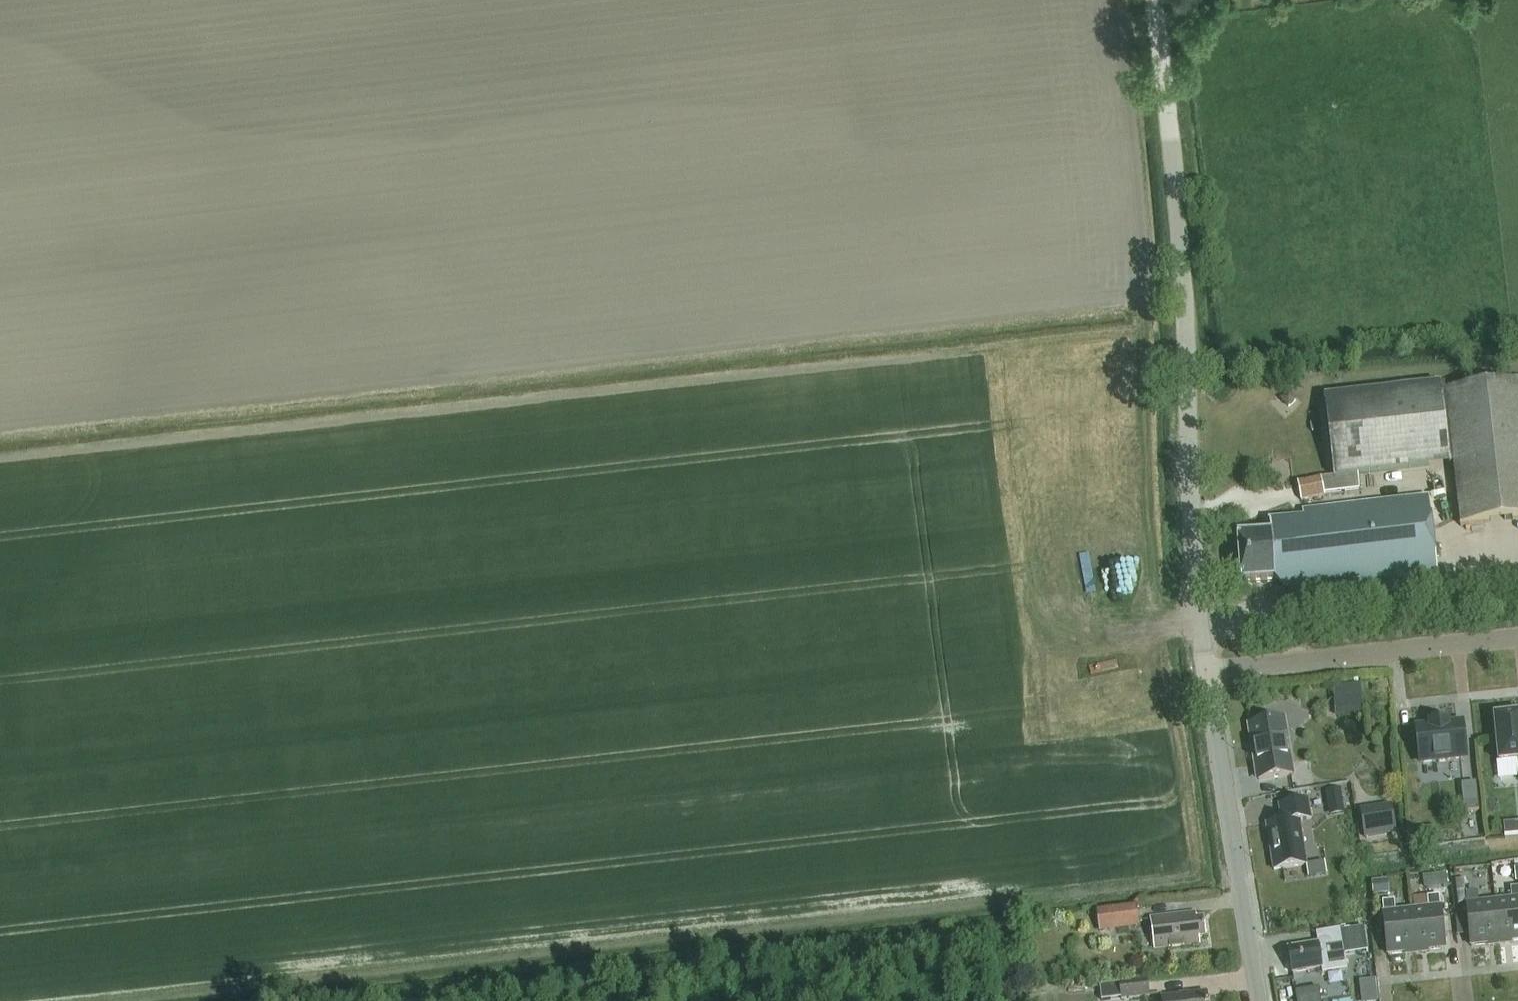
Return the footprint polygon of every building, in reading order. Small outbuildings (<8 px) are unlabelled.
[(1517,520),(1517,383),(1445,391),(1444,384),(1323,397),(1332,477),(1333,479),(1358,476),(1453,466),(1459,527),(1517,520)] [(1323,478),(1322,475),(1299,480),(1303,500),(1327,495),(1326,494),(1323,478)] [(1332,477),(1323,478),(1326,494),(1360,490),(1358,476),(1333,479),(1332,477)] [(1298,603),(1437,587),(1427,498),(1304,512),(1304,518),(1271,522),(1272,534),(1237,538),(1242,585),(1274,581),(1298,603)] [(1336,712),(1362,710),(1360,686),(1333,688),(1336,712)] [(1495,718),(1499,763),(1517,762),(1517,775),(1517,716),(1495,718)] [(1283,721),(1251,726),(1260,781),(1292,776),(1283,721)] [(1431,728),(1417,730),(1421,763),(1436,761),(1439,764),(1448,763),(1451,760),(1466,758),(1462,725),(1448,726),(1448,723),(1431,725),(1431,728)] [(1462,784),(1465,812),(1479,811),(1476,783),(1462,784)] [(1342,802),(1340,790),(1325,793),(1327,804),(1342,802)] [(1364,805),(1370,837),(1406,830),(1400,799),(1364,805)] [(1299,821),(1310,820),(1307,802),(1278,806),(1281,824),(1267,826),(1274,871),(1306,866),(1299,821)] [(1428,837),(1426,837),(1417,838),(1418,840),(1410,840),(1411,852),(1429,850),(1428,837)] [(1331,858),(1312,862),(1315,876),(1334,872),(1331,858)] [(1447,874),(1435,875),(1437,888),(1448,886),(1447,874)] [(1465,893),(1464,880),(1454,881),(1457,905),(1467,904),(1471,947),(1499,943),(1495,901),(1478,903),(1477,892),(1465,893)] [(1372,883),(1373,897),(1390,896),(1389,882),(1372,883)] [(1499,943),(1517,941),(1517,888),(1510,888),(1512,899),(1495,901),(1499,943)] [(1416,952),(1432,951),(1444,949),(1439,896),(1427,897),(1428,908),(1412,910),(1416,952)] [(1395,912),(1394,901),(1382,902),(1388,955),(1416,952),(1412,910),(1395,912)] [(1136,905),(1096,910),(1099,932),(1139,927),(1136,905)] [(1199,936),(1206,935),(1204,916),(1197,917),(1196,912),(1151,916),(1154,948),(1200,943),(1199,936)] [(1292,974),(1321,969),(1322,974),(1346,970),(1340,930),(1316,934),(1317,945),(1288,950),(1292,974)] [(1148,980),(1119,984),(1121,999),(1150,995),(1148,980)] [(1296,992),(1297,1000),(1321,1000),(1319,988),(1296,992)]
